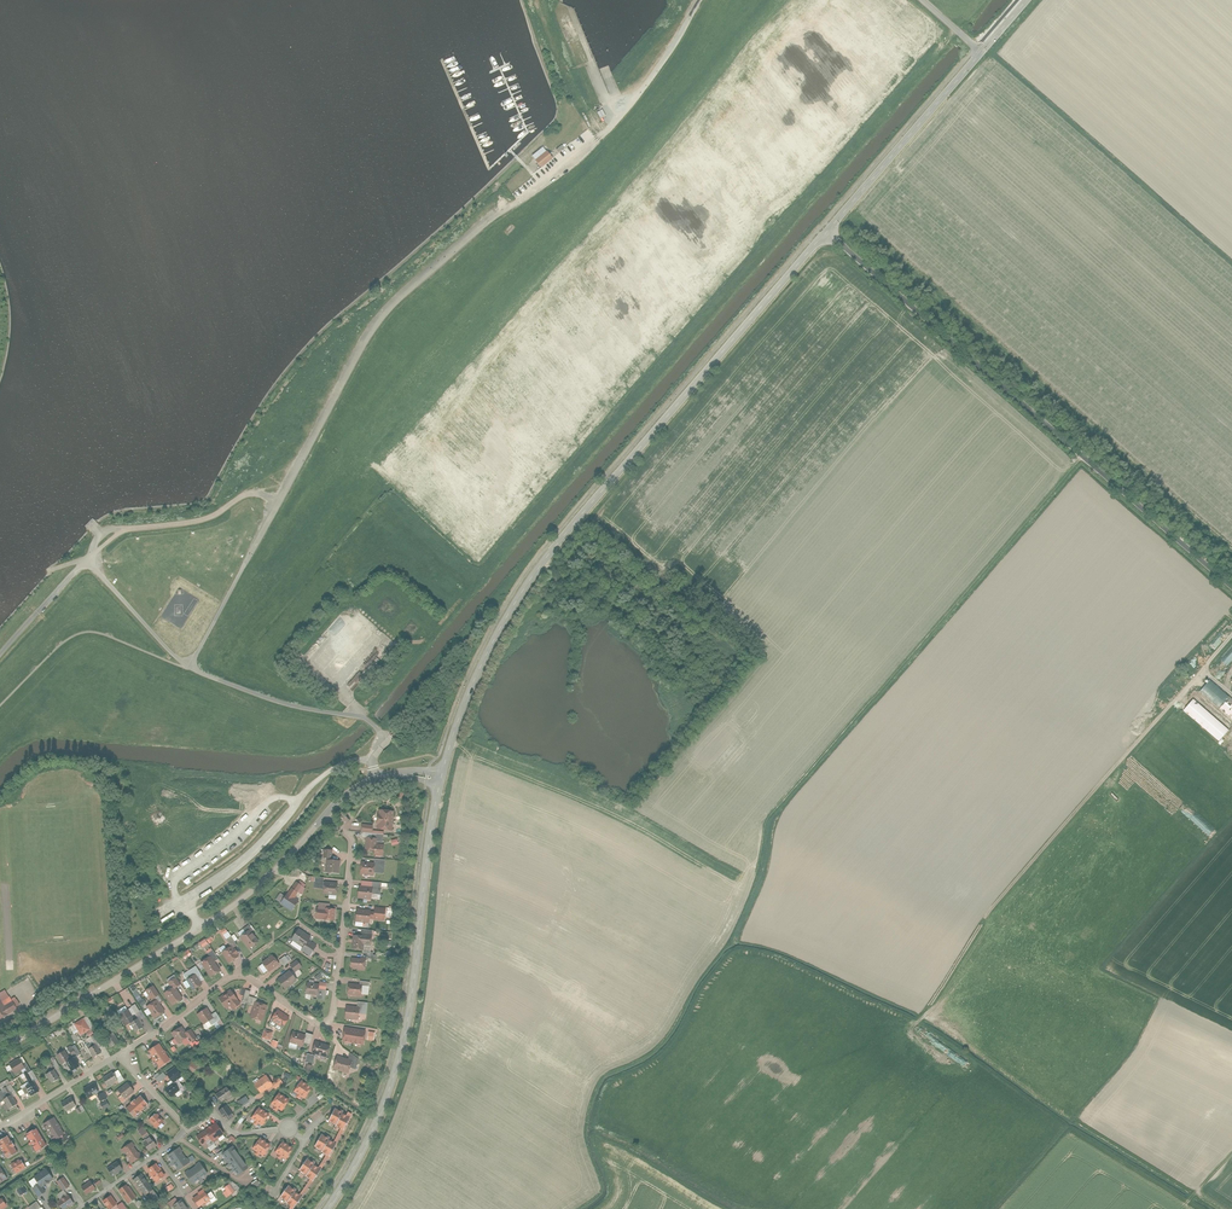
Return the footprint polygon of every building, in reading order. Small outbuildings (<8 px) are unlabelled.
[(558,142),(551,148),(554,151),(561,146),(558,142)] [(541,149),(531,158),(537,165),(548,157),(541,149)] [(1225,631),(1231,622),(1225,618),(1219,627),(1225,631)] [(1205,678),(1195,689),(1231,719),(1231,718),(1231,701),(1205,678)] [(1190,696),(1179,708),(1215,739),(1226,727),(1190,696)] [(370,823),(373,823),(372,828),(387,830),(389,810),(374,808),(374,813),(372,813),(370,823)] [(368,824),(356,823),(355,830),(367,832),(368,824)] [(379,844),(371,843),(371,837),(364,836),(364,844),(364,849),(370,849),(369,854),(378,854),(379,844)] [(333,872),(334,859),(324,859),(323,872),(333,872)] [(379,873),(379,859),(370,859),(370,872),(379,873)] [(370,862),(356,860),(354,872),(368,874),(370,862)] [(318,876),(309,876),(308,887),(317,888),(318,876)] [(274,901),(273,902),(287,911),(295,900),(289,896),(292,891),(295,893),(299,887),(297,885),(299,882),(293,878),(291,881),(289,880),(282,891),(281,891),(279,894),(275,892),(270,898),(274,901)] [(333,882),(319,880),(317,893),(332,894),(333,882)] [(376,893),(377,881),(368,881),(367,893),(376,893)] [(367,886),(353,884),(352,896),(366,898),(367,886)] [(196,896),(208,888),(206,885),(194,893),(196,896)] [(153,912),(165,905),(164,902),(151,909),(153,912)] [(330,907),(324,907),(324,903),(313,902),(313,908),(311,908),(310,917),(320,918),(320,920),(329,920),(330,907)] [(380,920),(381,907),(370,906),(369,913),(365,913),(365,909),(351,908),(350,920),(364,921),(364,917),(369,917),(369,919),(380,920)] [(244,927),(234,935),(243,947),(254,940),(244,927)] [(298,946),(296,950),(304,955),(312,945),(304,939),(306,936),(293,927),(286,937),(298,946)] [(232,944),(226,934),(222,937),(228,947),(232,944)] [(359,949),(359,945),(366,945),(367,935),(359,935),(350,934),(349,949),(359,949)] [(200,936),(194,940),(198,945),(203,942),(200,936)] [(226,945),(216,951),(223,962),(233,956),(226,945)] [(184,947),(177,951),(180,957),(187,952),(184,947)] [(213,958),(208,950),(204,952),(209,960),(213,958)] [(267,953),(256,961),(263,971),(274,963),(267,953)] [(282,953),(274,959),(277,964),(286,959),(282,953)] [(205,955),(195,961),(205,977),(215,971),(205,955)] [(360,957),(346,956),(345,967),(360,968),(360,957)] [(291,959),(284,964),(289,971),(296,966),(291,959)] [(283,969),(272,978),(280,988),(291,979),(283,969)] [(316,970),(309,976),(312,979),(319,973),(316,970)] [(197,984),(190,973),(181,978),(188,990),(197,984)] [(163,981),(166,987),(158,992),(167,1005),(178,998),(171,987),(175,984),(171,976),(163,981)] [(314,983),(301,981),(299,993),(312,994),(312,998),(319,999),(320,994),(323,995),(323,990),(320,989),(313,988),(314,983)] [(358,984),(343,982),(342,994),(357,995),(358,984)] [(147,1001),(141,1005),(149,1018),(160,1011),(154,1002),(158,1000),(148,984),(139,990),(147,1001)] [(116,996),(125,993),(122,986),(114,990),(116,996)] [(221,1006),(225,1003),(228,1008),(235,1002),(232,998),(233,996),(226,988),(214,997),(221,1006)] [(252,997),(244,995),(242,1003),(249,1005),(245,1017),(258,1020),(262,1004),(251,1001),(252,997)] [(4,1014),(14,1008),(8,999),(0,1004),(0,1017),(4,1014)] [(362,1002),(352,1001),(352,1006),(340,1005),(339,1016),(353,1017),(354,1012),(361,1013),(362,1002)] [(134,1011),(129,1003),(126,1006),(130,1013),(134,1011)] [(199,1023),(205,1019),(208,1023),(215,1018),(210,1011),(206,1014),(201,1006),(192,1013),(199,1023)] [(124,1008),(115,1014),(121,1025),(129,1021),(133,1029),(139,1026),(134,1017),(130,1019),(124,1008)] [(285,1016),(272,1008),(265,1018),(277,1027),(285,1016)] [(76,1012),(67,1017),(73,1028),(82,1023),(76,1012)] [(111,1027),(114,1032),(120,1028),(117,1024),(111,1027)] [(59,1025),(50,1029),(52,1034),(61,1030),(59,1025)] [(175,1026),(166,1032),(173,1043),(182,1037),(175,1026)] [(361,1030),(339,1026),(336,1040),(358,1044),(361,1030)] [(193,1038),(186,1027),(180,1031),(187,1042),(193,1038)] [(267,1031),(258,1029),(257,1037),(265,1039),(267,1031)] [(299,1045),(300,1042),(305,1044),(308,1033),(301,1031),(300,1034),(287,1030),(284,1041),(299,1045)] [(114,1041),(109,1031),(100,1036),(106,1046),(114,1041)] [(325,1044),(309,1040),(306,1051),(322,1056),(325,1044)] [(91,1042),(84,1046),(89,1056),(97,1053),(91,1042)] [(165,1060),(154,1042),(144,1049),(155,1066),(165,1060)] [(70,1052),(65,1044),(62,1046),(66,1054),(70,1052)] [(57,1064),(61,1062),(65,1070),(74,1065),(69,1056),(64,1059),(58,1049),(51,1053),(57,1064)] [(343,1058),(331,1055),(328,1068),(344,1072),(345,1066),(350,1068),(353,1057),(345,1052),(343,1058)] [(309,1055),(302,1053),(299,1062),(307,1064),(309,1055)] [(27,1070),(17,1054),(13,1057),(19,1066),(22,1070),(23,1072),(27,1070)] [(0,1065),(0,1067),(1,1070),(6,1067),(10,1072),(19,1066),(13,1057),(0,1065)] [(50,1067),(52,1065),(49,1058),(43,1061),(45,1065),(48,1064),(50,1067)] [(183,1059),(179,1065),(188,1071),(192,1065),(183,1059)] [(170,1065),(161,1072),(168,1080),(171,1077),(176,1073),(170,1065)] [(55,1077),(49,1068),(42,1072),(47,1082),(55,1077)] [(118,1078),(112,1068),(107,1071),(108,1071),(112,1079),(113,1081),(118,1078)] [(23,1080),(31,1076),(27,1070),(23,1072),(22,1070),(18,1072),(23,1080)] [(153,1081),(161,1075),(158,1070),(150,1076),(153,1081)] [(108,1071),(98,1076),(102,1084),(112,1079),(108,1071)] [(260,1075),(249,1082),(256,1092),(267,1085),(260,1075)] [(3,1077),(0,1079),(0,1089),(1,1088),(3,1091),(9,1087),(3,1077)] [(159,1087),(165,1095),(178,1085),(171,1077),(168,1080),(159,1087)] [(266,1083),(270,1088),(278,1082),(274,1078),(266,1083)] [(307,1085),(295,1079),(289,1091),(300,1097),(307,1085)] [(33,1089),(28,1081),(12,1090),(15,1095),(19,1093),(21,1096),(33,1089)] [(88,1081),(77,1087),(82,1096),(93,1090),(88,1081)] [(122,1081),(112,1088),(118,1097),(128,1090),(122,1081)] [(221,1087),(210,1094),(215,1102),(226,1095),(221,1087)] [(284,1098),(273,1092),(266,1104),(278,1110),(284,1098)] [(5,1093),(1,1096),(0,1095),(0,1100),(1,1102),(0,1103),(0,1108),(0,1109),(11,1103),(5,1093)] [(120,1106),(128,1115),(143,1103),(135,1094),(120,1106)] [(239,1103),(244,1099),(240,1094),(235,1097),(239,1103)] [(57,1101),(61,1109),(71,1104),(67,1095),(57,1101)] [(95,1102),(98,1108),(104,1104),(101,1099),(95,1102)] [(222,1115),(223,1118),(229,1115),(222,1102),(213,1107),(219,1117),(222,1115)] [(264,1112),(253,1106),(246,1118),(257,1124),(264,1112)] [(337,1110),(329,1106),(324,1119),(332,1122),(337,1110)] [(158,1120),(151,1111),(144,1117),(151,1126),(158,1120)] [(341,1114),(337,1112),(331,1124),(339,1128),(344,1115),(341,1114)] [(59,1133),(50,1115),(38,1121),(48,1139),(59,1133)] [(219,1132),(211,1122),(201,1129),(209,1140),(219,1132)] [(137,1125),(133,1128),(139,1135),(143,1132),(137,1125)] [(335,1126),(329,1139),(332,1141),(339,1128),(335,1126)] [(30,1152),(40,1146),(31,1129),(19,1135),(24,1143),(26,1147),(30,1152)] [(199,1130),(192,1135),(200,1146),(207,1141),(199,1130)] [(324,1137),(316,1133),(310,1146),(318,1149),(324,1137)] [(3,1138),(1,1134),(0,1135),(0,1154),(3,1158),(12,1153),(3,1138)] [(140,1143),(143,1149),(152,1144),(148,1138),(147,1139),(145,1136),(141,1138),(143,1141),(140,1143)] [(260,1140),(254,1136),(246,1148),(253,1151),(260,1140)] [(289,1146),(278,1139),(271,1151),(282,1158),(289,1146)] [(331,1142),(323,1139),(317,1151),(325,1155),(331,1142)] [(126,1140),(116,1147),(126,1161),(136,1154),(126,1140)] [(260,1140),(253,1151),(259,1155),(266,1143),(260,1140)] [(242,1166),(227,1145),(217,1152),(233,1173),(242,1166)] [(183,1162),(174,1146),(163,1152),(173,1168),(183,1162)] [(321,1153),(314,1164),(316,1166),(324,1155),(321,1153)] [(25,1163),(20,1155),(17,1157),(22,1165),(25,1163)] [(308,1161),(300,1157),(295,1170),(303,1173),(308,1161)] [(19,1167),(14,1158),(6,1163),(11,1172),(19,1167)] [(112,1159),(102,1166),(107,1174),(117,1167),(112,1159)] [(151,1161),(142,1167),(150,1179),(159,1174),(151,1161)] [(201,1172),(194,1161),(179,1171),(187,1182),(201,1172)] [(315,1167),(308,1163),(302,1176),(310,1179),(315,1167)] [(42,1167),(28,1175),(34,1185),(48,1177),(42,1167)] [(147,1189),(136,1171),(128,1176),(139,1194),(147,1189)] [(65,1185),(58,1175),(52,1180),(58,1189),(65,1185)] [(305,1178),(295,1191),(298,1194),(308,1180),(305,1178)] [(76,1185),(81,1193),(90,1187),(85,1179),(76,1185)] [(32,1182),(27,1186),(32,1195),(38,1191),(32,1182)] [(122,1182),(113,1188),(122,1202),(131,1197),(122,1182)] [(230,1190),(224,1182),(219,1186),(221,1189),(224,1193),(225,1194),(230,1190)] [(12,1187),(15,1193),(22,1189),(18,1183),(12,1187)] [(290,1187),(282,1184),(276,1196),(284,1200),(290,1187)] [(152,1197),(147,1189),(144,1191),(149,1199),(152,1197)] [(198,1190),(187,1196),(193,1206),(204,1199),(198,1190)] [(297,1193),(289,1190),(283,1202),(291,1206),(297,1193)] [(211,1199),(206,1191),(201,1194),(206,1202),(211,1199)] [(51,1200),(58,1208),(59,1208),(69,1202),(62,1192),(51,1200)] [(105,1193),(97,1199),(104,1208),(112,1203),(105,1193)] [(184,1208),(178,1198),(168,1203),(172,1208),(183,1208),(184,1208)] [(23,1206),(25,1208),(31,1208),(36,1206),(32,1200),(23,1206)] [(117,1201),(112,1205),(115,1208),(119,1208),(122,1207),(117,1201)]
